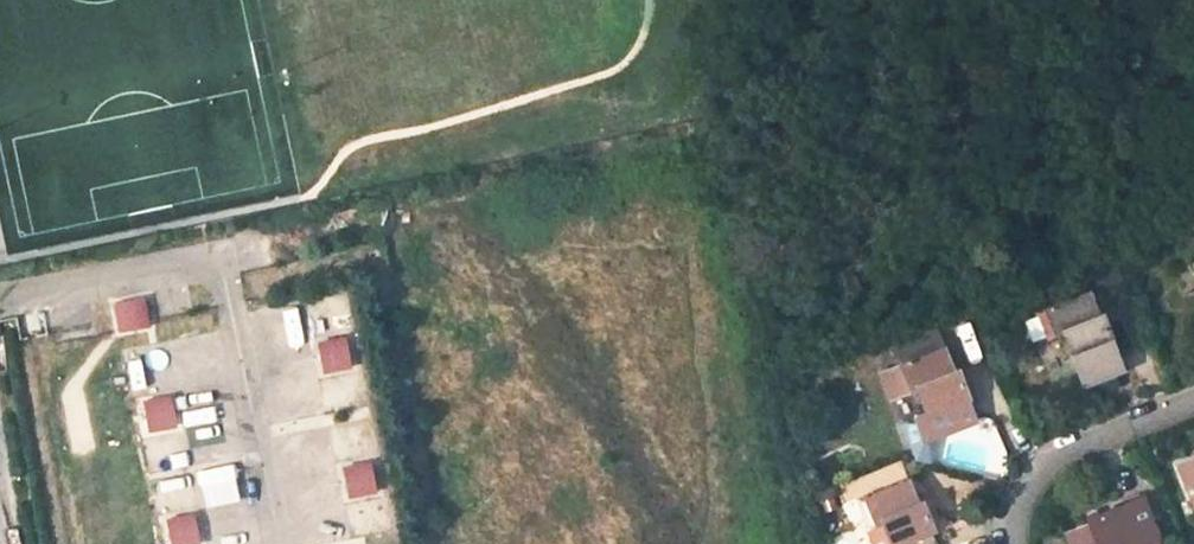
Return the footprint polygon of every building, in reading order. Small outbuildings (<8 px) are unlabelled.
[(1181,271),(1189,296),(1193,294),(1193,267),(1181,271)] [(115,303),(119,330),(147,325),(143,299),(132,301),(115,303)] [(1055,339),(1075,391),(1111,377),(1091,327),(1085,328),(1077,303),(1028,319),(1038,346),(1055,339)] [(966,428),(930,337),(890,351),(897,370),(884,375),(892,399),(908,395),(919,420),(907,425),(916,447),(966,428)] [(318,342),(323,370),(349,365),(344,338),(318,342)] [(127,388),(161,383),(158,360),(124,365),(127,388)] [(892,399),(884,375),(872,379),(880,404),(892,399)] [(145,401),(151,431),(173,427),(168,397),(145,401)] [(1193,508),(1193,459),(1178,466),(1193,508)] [(343,467),(348,495),(374,491),(370,463),(343,467)] [(889,543),(937,543),(922,507),(917,509),(907,487),(857,508),(865,529),(880,523),(889,543)] [(1062,534),(1065,543),(1137,543),(1152,539),(1137,500),(1084,519),(1086,525),(1062,534)] [(171,543),(194,543),(197,543),(192,514),(166,519),(171,543)] [(865,529),(872,543),(889,543),(880,523),(865,529)]
